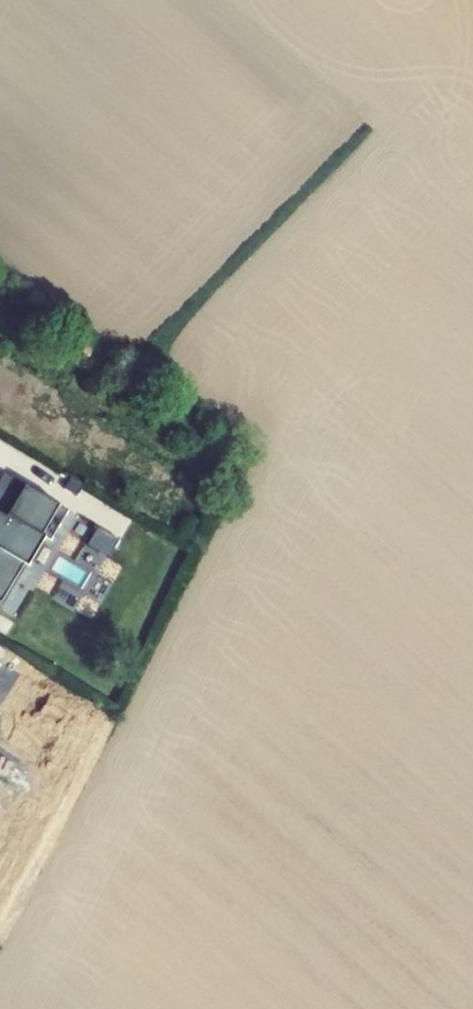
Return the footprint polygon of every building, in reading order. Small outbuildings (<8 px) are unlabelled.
[(0,515),(0,604),(1,604),(42,536),(51,542),(69,512),(26,486),(7,519),(0,515)]
